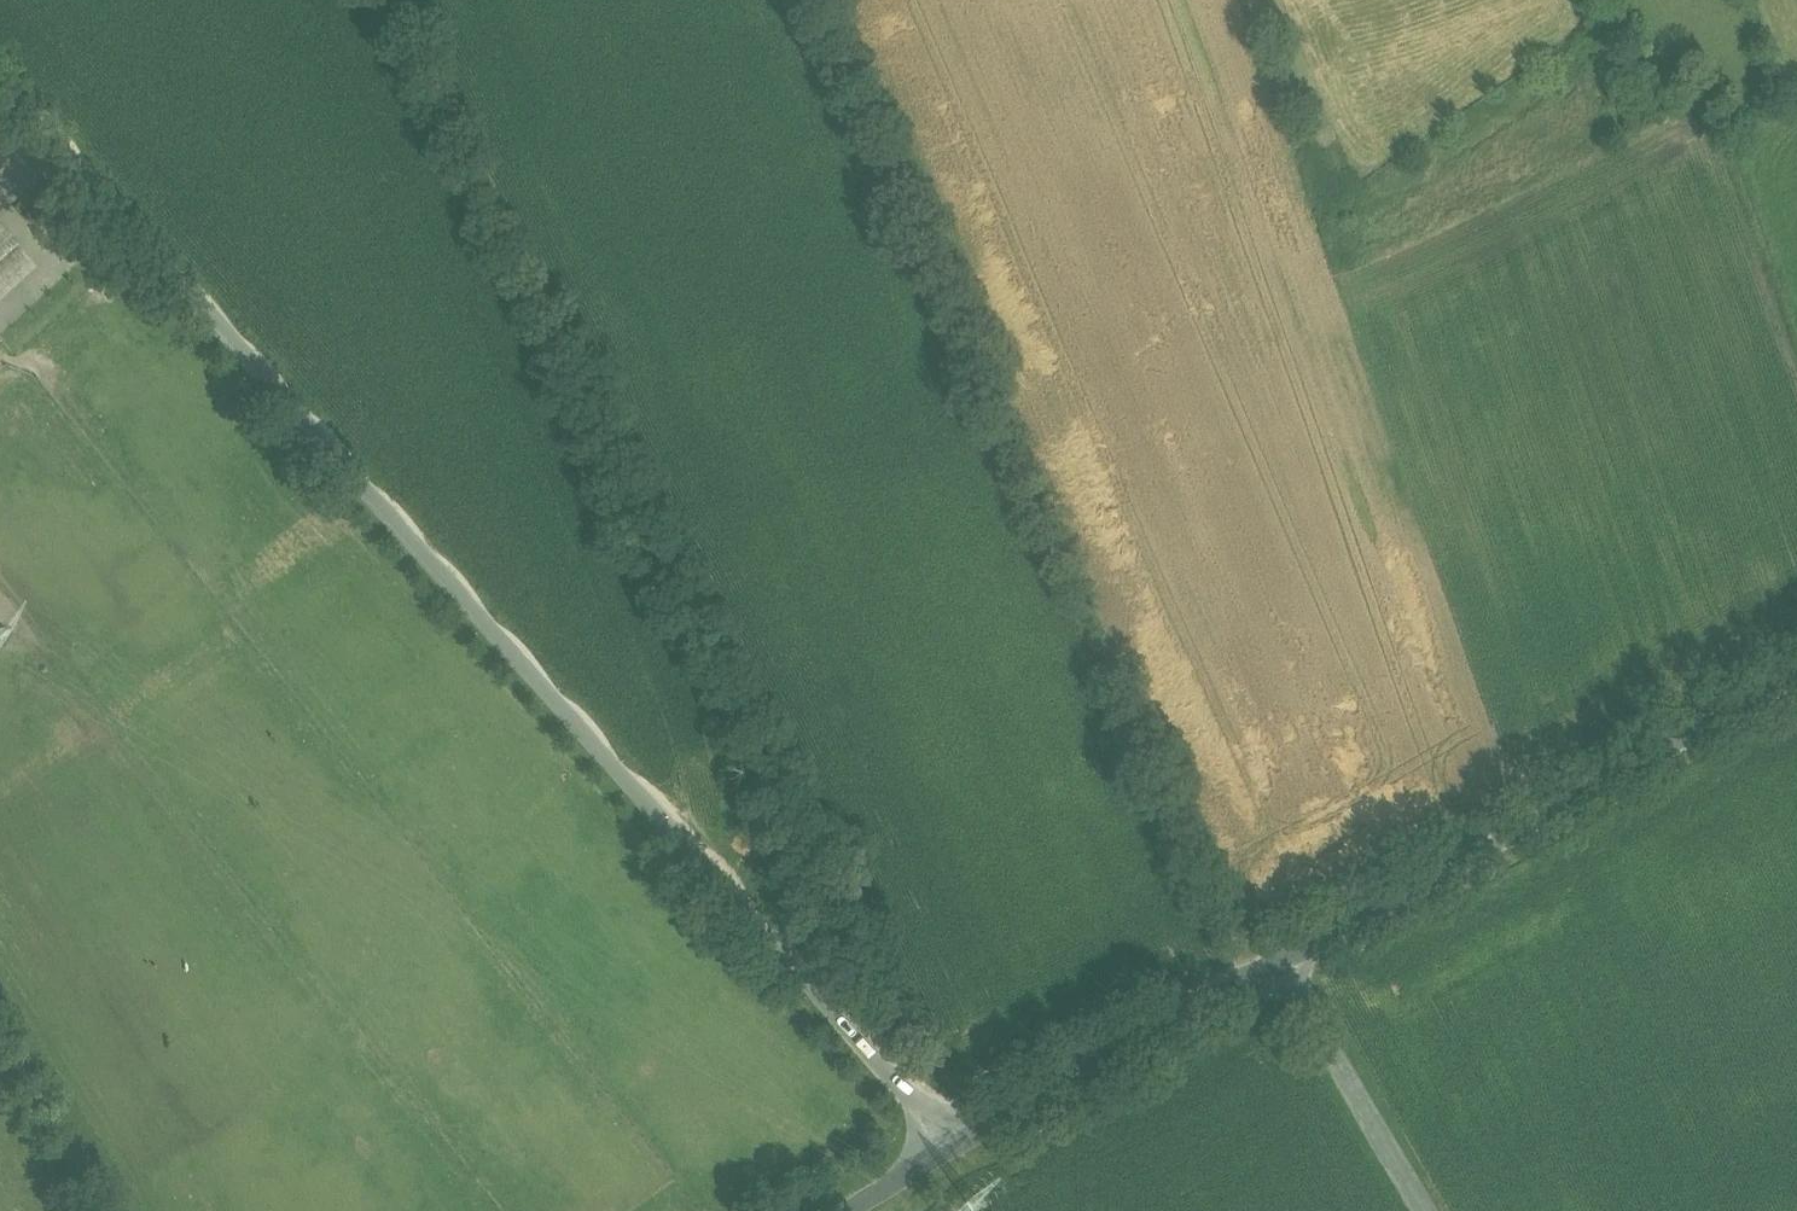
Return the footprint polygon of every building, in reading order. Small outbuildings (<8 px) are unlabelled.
[(0,225),(0,254),(14,241),(0,225)]
